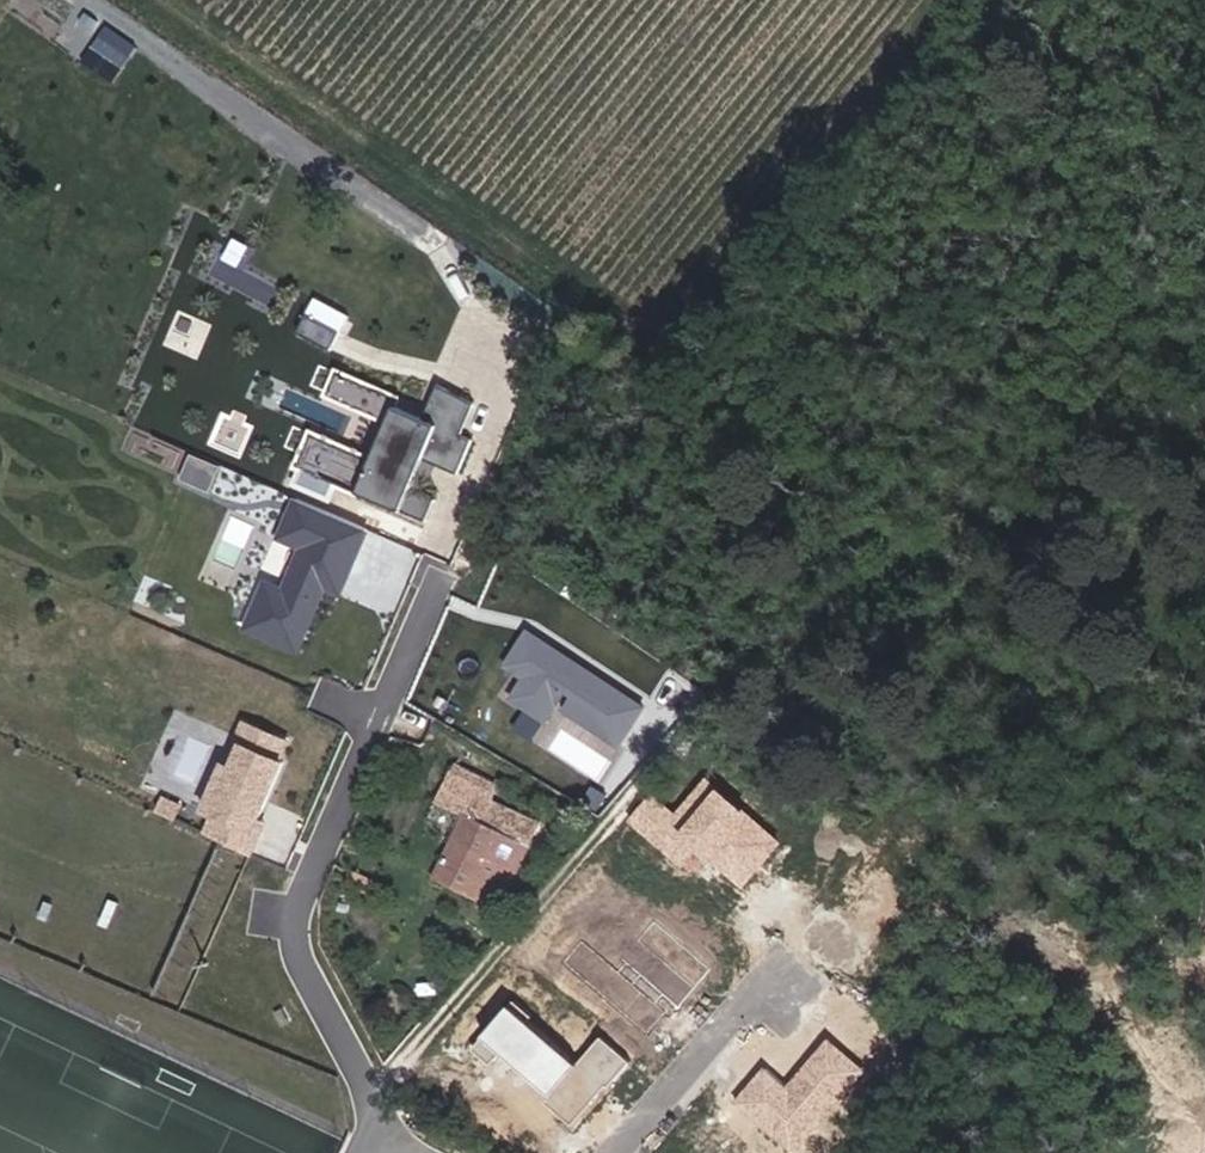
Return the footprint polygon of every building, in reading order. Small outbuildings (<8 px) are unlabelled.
[(306,331),(339,341),(349,309),(315,299),(306,331)] [(405,396),(342,368),(332,390),(395,418),(379,452),(314,423),(295,465),(430,525),(443,497),(417,485),(431,453),(465,468),(478,438),(464,431),(478,400),(448,387),(434,418),(401,404),(405,396)] [(374,527),(299,495),(283,534),(308,544),(291,584),(264,573),(244,622),(303,647),(330,584),(347,591),(374,527)] [(651,702),(532,624),(506,664),(524,676),(511,696),(529,708),(519,723),(536,734),(547,716),(551,719),(562,702),(624,743),(651,702)] [(292,735),(248,716),(240,735),(245,738),(208,824),(253,843),(292,752),(285,750),(292,735)] [(503,821),(514,797),(460,769),(447,793),(476,809),(503,821)] [(778,841),(706,778),(674,814),(649,793),(627,819),(687,871),(700,856),(737,888),(778,841)] [(503,821),(476,809),(445,866),(505,897),(547,812),(514,797),(503,821)] [(524,1024),(531,1016),(511,999),(471,1046),(490,1063),(497,1054),(547,1097),(542,1103),(572,1130),(630,1064),(599,1037),(573,1067),(524,1024)] [(731,1102),(788,1152),(802,1152),(869,1079),(823,1037),(780,1084),(762,1068),(731,1102)]
